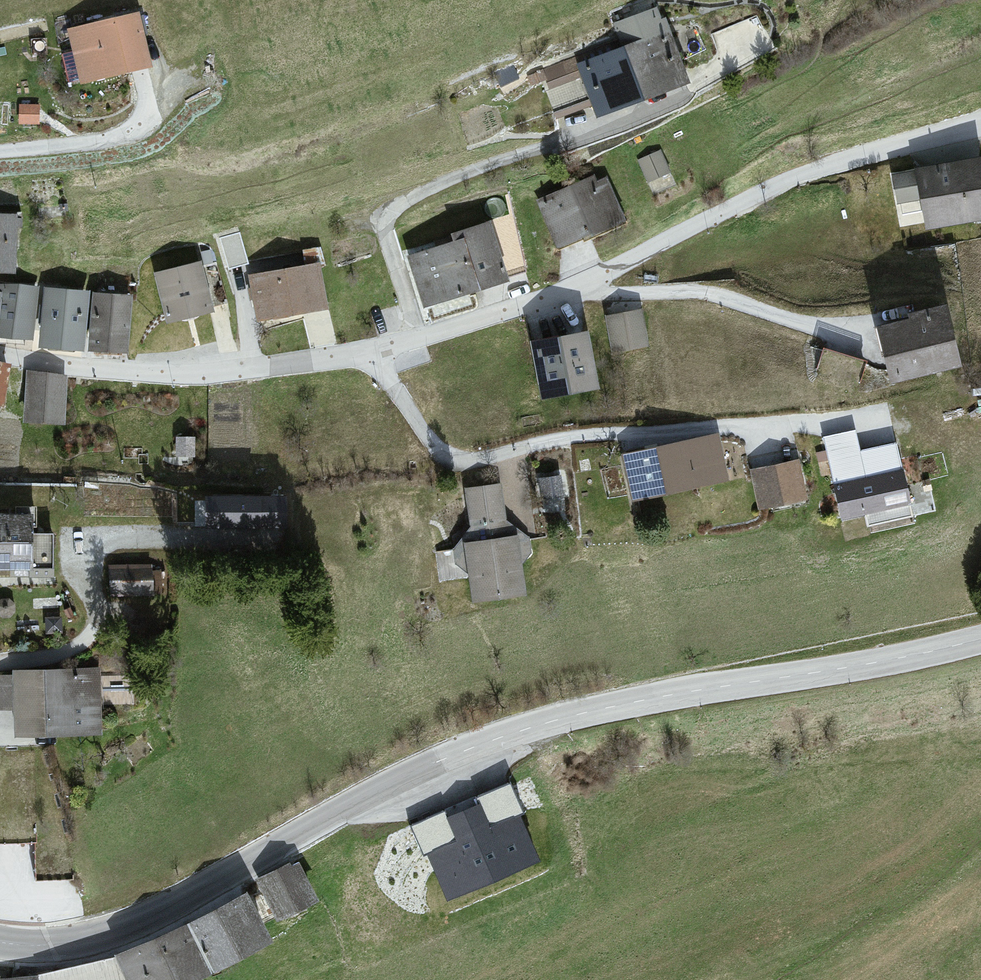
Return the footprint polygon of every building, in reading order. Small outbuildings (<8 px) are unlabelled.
[(583,67),(609,119),(709,81),(670,11),(619,28),(628,49),(583,67)] [(147,16),(70,32),(91,87),(161,70),(147,16)] [(556,105),(564,132),(599,122),(591,95),(556,105)] [(663,150),(640,161),(654,183),(676,174),(663,150)] [(890,175),(904,233),(980,223),(980,158),(890,175)] [(607,175),(538,202),(562,248),(632,222),(607,175)] [(0,215),(0,274),(24,276),(25,217),(0,215)] [(464,247),(412,258),(430,311),(520,284),(496,224),(462,233),(464,247)] [(203,264),(158,275),(174,325),(221,314),(203,264)] [(323,266),(251,277),(264,322),(333,310),(323,266)] [(0,288),(0,341),(37,345),(42,290),(0,288)] [(92,294),(45,290),(44,349),(90,353),(92,294)] [(136,299),(96,295),(95,352),(134,358),(136,299)] [(960,305),(890,327),(905,382),(978,366),(960,305)] [(639,309),(604,316),(610,356),(649,350),(639,309)] [(591,334),(534,345),(543,396),(601,391),(591,334)] [(858,389),(868,361),(827,346),(817,375),(858,389)] [(0,368),(0,414),(7,416),(14,372),(0,368)] [(66,378),(22,376),(26,426),(64,429),(66,378)] [(854,517),(928,503),(919,472),(882,482),(868,427),(834,438),(854,517)] [(727,435),(629,455),(641,502),(738,481),(727,435)] [(810,461),(760,471),(771,513),(819,501),(810,461)] [(467,542),(481,606),(540,598),(528,535),(516,535),(506,485),(470,492),(476,541),(467,542)] [(285,494),(204,492),(203,523),(285,524),(285,494)] [(40,579),(40,521),(0,518),(0,577),(40,579)] [(157,571),(107,565),(112,604),(155,600),(157,571)] [(106,736),(106,671),(0,673),(0,713),(14,713),(17,738),(106,736)] [(456,835),(425,848),(443,890),(536,851),(516,805),(486,817),(478,798),(446,812),(456,835)] [(306,861),(262,878),(288,920),(329,901),(306,861)] [(126,959),(139,979),(202,979),(289,937),(258,891),(126,959)] [(119,959),(48,976),(48,979),(128,979),(119,959)]
